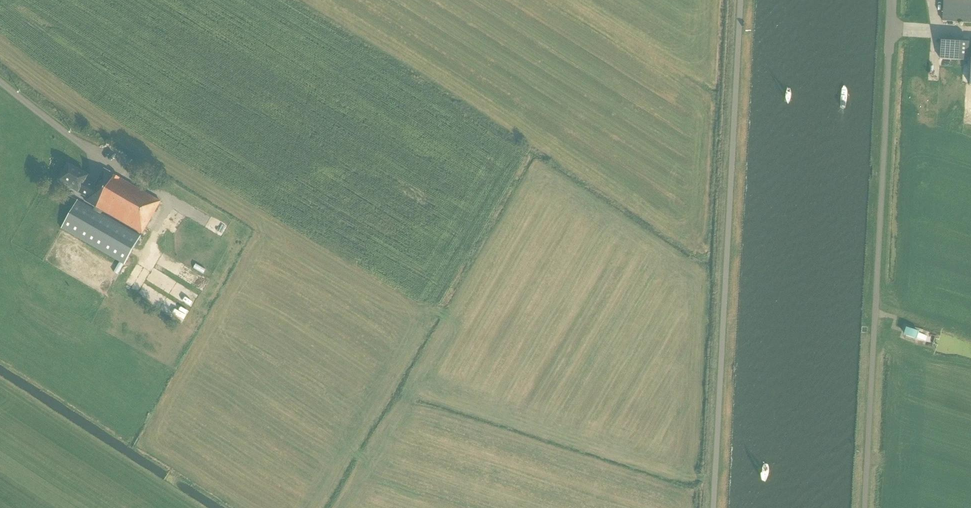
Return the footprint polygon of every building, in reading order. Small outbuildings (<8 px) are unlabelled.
[(943,21),(970,23),(970,0),(945,0),(943,21)] [(942,37),(940,58),(967,60),(969,39),(942,37)] [(160,201),(104,169),(94,185),(85,180),(87,177),(69,166),(61,181),(72,187),(71,188),(83,195),(80,198),(96,208),(95,210),(77,200),(61,228),(124,264),(141,236),(100,213),(101,210),(142,233),(160,201)] [(186,301),(191,291),(181,287),(182,284),(170,279),(172,275),(164,271),(163,274),(153,270),(147,282),(186,301)] [(194,285),(201,276),(193,270),(182,283),(194,293),(198,288),(194,285)] [(167,311),(181,318),(185,309),(171,302),(167,311)] [(918,332),(905,328),(903,335),(915,338),(918,332)]
